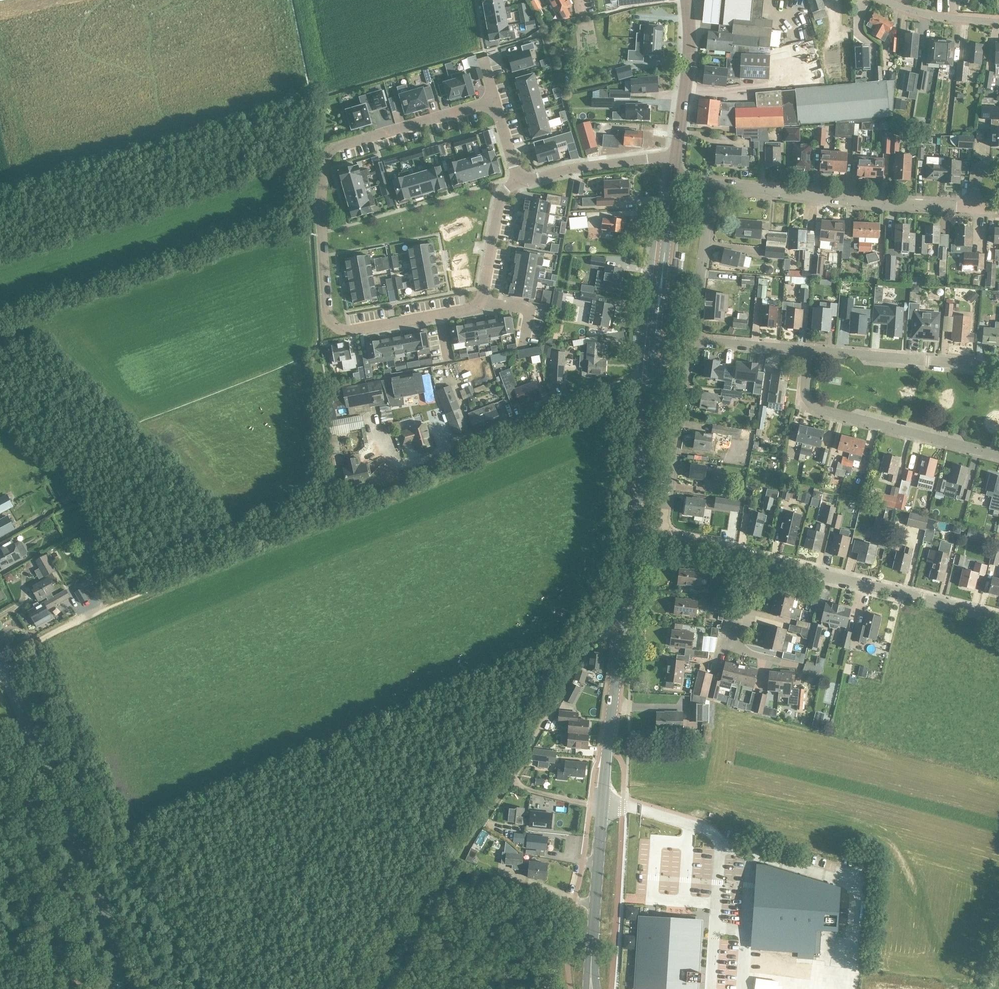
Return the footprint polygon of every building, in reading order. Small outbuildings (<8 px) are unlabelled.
[(551,5),(556,15),(559,21),(570,16),(567,9),(572,6),(569,0),(560,0),(551,5)] [(599,1),(600,12),(616,9),(618,7),(664,1),(664,0),(603,0),(599,1)] [(718,23),(721,0),(705,0),(702,21),(718,23)] [(722,34),(733,35),(732,46),(770,49),(772,21),(762,20),(763,0),(725,0),(722,34)] [(822,0),(808,0),(815,21),(827,17),(824,10),(825,10),(822,0)] [(510,7),(504,8),(503,2),(483,5),(485,17),(505,13),(511,12),(510,7)] [(528,17),(533,17),(529,10),(528,9),(519,11),(520,19),(528,17)] [(488,29),(507,25),(505,13),(485,17),(488,29)] [(874,14),(867,26),(874,30),(871,35),(880,40),(883,36),(886,38),(894,25),(874,14)] [(525,22),(526,30),(536,28),(534,21),(525,22)] [(514,32),(509,33),(507,25),(488,29),(490,41),(509,38),(509,40),(516,39),(514,32)] [(628,51),(628,61),(643,62),(644,55),(660,56),(660,54),(661,45),(662,27),(653,26),(640,25),(639,34),(636,33),(636,44),(635,51),(628,51)] [(733,35),(722,34),(709,33),(708,50),(731,53),(732,46),(733,35)] [(908,35),(906,35),(904,58),(916,59),(918,36),(916,36),(914,35),(910,34),(908,35)] [(896,53),(898,39),(891,38),(889,52),(896,53)] [(940,65),(942,42),(940,42),(938,41),(934,40),(932,42),(930,41),(928,64),(940,65)] [(942,42),(940,65),(952,66),(954,43),(951,43),(950,42),(945,41),(944,43),(942,42)] [(508,56),(513,72),(533,66),(529,51),(534,49),(533,43),(521,46),(523,52),(508,56)] [(968,82),(969,70),(980,71),(980,65),(981,65),(983,46),(968,45),(966,62),(958,61),(956,81),(968,82)] [(869,47),(863,47),(863,46),(857,46),(857,48),(856,48),(857,64),(858,70),(870,69),(869,63),(870,63),(869,47)] [(804,56),(814,53),(812,48),(802,51),(804,56)] [(739,80),(768,81),(770,56),(730,54),(730,60),(734,60),(733,74),(740,74),(739,80)] [(614,70),(617,80),(632,76),(629,66),(614,70)] [(930,66),(929,83),(944,83),(944,67),(930,66)] [(725,87),(727,70),(705,67),(705,69),(704,69),(703,71),(702,73),(702,75),(703,77),(704,78),(704,84),(725,87)] [(473,70),(476,80),(482,78),(479,69),(473,70)] [(464,71),(456,74),(463,98),(474,94),(469,75),(466,76),(464,71)] [(985,71),(983,87),(990,88),(992,72),(985,71)] [(917,89),(918,90),(925,91),(927,73),(920,72),(919,76),(917,89)] [(463,98),(456,74),(451,75),(453,81),(444,83),(444,84),(438,86),(441,97),(448,95),(449,100),(451,99),(451,101),(458,99),(457,97),(462,96),(463,98)] [(906,74),(903,92),(910,93),(909,99),(916,100),(918,90),(917,89),(919,76),(906,74)] [(515,80),(519,92),(537,87),(534,75),(515,80)] [(638,80),(631,81),(632,93),(657,91),(657,85),(659,84),(659,78),(656,79),(656,77),(638,79),(638,80)] [(700,101),(698,125),(718,127),(718,125),(737,126),(737,127),(737,128),(742,128),(752,128),(760,128),(768,127),(784,126),(799,126),(799,124),(890,116),(887,82),(797,90),(758,94),(759,108),(737,110),(737,103),(729,103),(729,104),(720,103),(718,102),(700,101)] [(407,93),(400,95),(405,114),(417,111),(411,92),(410,87),(406,88),(407,93)] [(430,87),(423,89),(411,92),(417,111),(428,108),(426,101),(433,99),(430,87)] [(519,92),(522,104),(541,98),(537,87),(519,92)] [(942,103),(945,88),(939,87),(935,102),(942,103)] [(352,130),(359,128),(364,127),(371,124),(367,112),(373,110),(373,111),(386,107),(381,91),(368,95),(371,104),(366,106),(366,105),(346,111),(347,112),(343,113),(346,122),(349,121),(352,130)] [(609,91),(609,99),(613,99),(630,99),(630,91),(609,91)] [(392,111),(399,109),(395,97),(388,99),(392,111)] [(522,104),(525,115),(544,110),(541,98),(522,104)] [(613,99),(609,99),(592,99),(592,107),(613,108),(613,99)] [(649,120),(649,110),(649,106),(645,106),(645,105),(626,105),(619,105),(619,113),(626,113),(626,120),(633,120),(633,121),(641,121),(641,120),(649,120)] [(982,107),(982,119),(992,120),(991,147),(998,147),(998,108),(982,107)] [(525,115),(529,127),(547,121),(544,110),(525,115)] [(487,117),(467,123),(469,130),(489,124),(487,117)] [(551,133),(547,121),(529,127),(532,139),(551,133)] [(589,122),(577,125),(584,148),(596,144),(589,122)] [(855,126),(836,124),(836,134),(854,135),(855,126)] [(368,135),(383,132),(381,126),(367,130),(368,135)] [(768,127),(760,128),(760,141),(769,141),(768,127)] [(752,141),(760,141),(760,128),(752,128),(752,138),(752,141)] [(784,142),(800,142),(800,129),(784,128),(784,142)] [(825,147),(826,130),(817,129),(816,146),(825,147)] [(618,137),(618,145),(623,145),(640,146),(640,144),(641,143),(641,140),(640,139),(641,132),(632,132),(632,130),(624,130),(624,133),(618,132),(618,137)] [(977,131),(976,139),(987,140),(987,131),(977,131)] [(559,159),(555,145),(565,142),(566,145),(574,143),(571,132),(543,140),(545,146),(535,149),(539,163),(548,160),(549,162),(559,159)] [(475,135),(464,138),(466,144),(477,141),(475,135)] [(973,136),(958,135),(958,148),(973,149),(973,136)] [(618,137),(604,136),(603,147),(617,148),(618,145),(618,137)] [(853,137),(852,152),(860,152),(862,137),(853,137)] [(883,153),(890,153),(892,137),(884,137),(883,153)] [(899,138),(892,137),(890,153),(898,154),(899,138)] [(455,147),(466,144),(464,138),(453,141),(455,147)] [(523,159),(529,152),(519,144),(513,151),(523,159)] [(780,149),(780,144),(766,144),(766,150),(767,167),(780,166),(780,149)] [(805,171),(805,170),(809,170),(810,146),(794,145),(793,169),(797,170),(798,171),(800,172),(802,172),(803,172),(805,171)] [(487,176),(500,173),(492,146),(487,148),(488,153),(481,156),(487,176)] [(717,148),(717,156),(716,165),(739,166),(739,167),(741,167),(741,166),(748,167),(749,158),(741,157),(741,149),(717,148)] [(410,154),(412,159),(423,156),(421,150),(410,154)] [(487,176),(481,156),(476,157),(474,152),(469,153),(476,179),(487,176)] [(835,153),(822,152),(821,171),(824,171),(824,174),(832,174),(832,172),(833,172),(835,153)] [(464,183),(470,181),(471,184),(477,182),(476,179),(469,153),(463,155),(464,161),(458,162),(464,183)] [(835,153),(833,172),(846,173),(847,154),(835,153)] [(412,159),(410,154),(399,157),(401,163),(412,159)] [(897,156),(895,180),(898,180),(898,181),(899,183),(905,183),(907,182),(907,181),(910,181),(912,157),(897,156)] [(464,183),(458,162),(452,164),(450,158),(445,160),(446,161),(448,171),(454,189),(461,186),(461,184),(464,183)] [(870,178),(872,159),(859,158),(858,178),(870,178)] [(872,159),(870,178),(883,179),(884,160),(872,159)] [(943,166),(943,180),(943,183),(959,184),(961,162),(944,162),(943,166)] [(378,174),(384,173),(381,163),(375,164),(378,174)] [(943,180),(943,166),(927,165),(927,179),(943,180)] [(358,166),(339,172),(342,183),(361,177),(370,175),(368,170),(360,172),(358,166)] [(438,191),(438,193),(447,191),(440,168),(428,171),(434,192),(438,191)] [(423,197),(423,195),(417,174),(410,176),(408,171),(403,172),(411,199),(415,197),(416,200),(423,197)] [(428,171),(417,174),(423,195),(434,192),(428,171)] [(400,179),(393,181),(395,188),(400,204),(408,202),(408,200),(411,199),(403,172),(399,174),(400,179)] [(387,183),(384,173),(378,174),(381,184),(387,183)] [(365,189),(361,177),(342,183),(345,195),(365,189)] [(628,182),(628,181),(604,182),(605,197),(582,198),(583,206),(613,205),(613,198),(629,197),(628,191),(630,190),(631,189),(631,184),(629,182),(628,182)] [(582,195),(584,183),(577,182),(575,194),(582,195)] [(365,189),(345,195),(349,206),(373,199),(372,193),(366,195),(365,189)] [(525,210),(549,215),(551,204),(560,205),(561,197),(548,195),(547,203),(526,199),(524,211),(525,211),(525,210)] [(371,213),(370,207),(375,205),(373,199),(349,206),(352,218),(371,213)] [(549,215),(525,210),(525,211),(524,221),(547,225),(549,215)] [(622,232),(623,220),(616,219),(616,217),(610,216),(610,218),(609,219),(603,219),(602,230),(608,230),(608,231),(614,232),(622,232)] [(570,230),(588,228),(587,218),(569,221),(570,230)] [(524,221),(522,231),(522,232),(545,236),(545,235),(547,225),(524,221)] [(736,237),(761,239),(762,223),(738,221),(736,237)] [(831,242),(833,222),(823,221),(821,241),(831,242)] [(833,222),(831,242),(834,242),(833,250),(843,251),(846,222),(836,221),(836,223),(833,222)] [(853,238),(866,238),(867,225),(854,224),(853,238)] [(880,225),(867,225),(866,238),(879,239),(880,225)] [(895,251),(901,252),(901,253),(908,254),(908,252),(914,252),(915,234),(909,234),(909,226),(896,226),(896,232),(893,232),(892,241),(896,241),(895,251)] [(926,227),(925,237),(917,237),(916,254),(926,255),(927,244),(939,244),(940,228),(926,227)] [(801,260),(803,260),(813,260),(813,257),(814,244),(806,244),(807,232),(800,231),(799,228),(794,228),(793,231),(790,231),(789,250),(804,250),(803,256),(801,256),(801,260)] [(965,247),(964,254),(971,254),(973,229),(957,228),(957,247),(965,247)] [(545,236),(522,232),(522,231),(520,231),(518,242),(545,247),(547,236),(545,235),(545,236)] [(767,240),(766,248),(785,249),(786,234),(767,232),(767,240)] [(850,241),(844,241),(843,251),(842,251),(841,259),(849,259),(850,241)] [(409,248),(410,259),(434,255),(432,244),(409,248)] [(946,272),(946,247),(938,247),(938,260),(939,260),(939,272),(946,272)] [(765,259),(782,260),(784,260),(785,249),(766,248),(765,259)] [(720,259),(722,260),(722,263),(743,268),(745,255),(724,250),(724,253),(721,252),(720,259)] [(514,264),(516,264),(516,263),(542,268),(544,257),(516,252),(514,264)] [(876,253),(866,256),(869,265),(881,261),(876,253)] [(985,255),(971,254),(964,254),(964,265),(962,265),(962,271),(973,272),(974,266),(978,266),(978,269),(984,270),(985,255)] [(345,260),(347,271),(371,266),(369,255),(345,260)] [(410,259),(412,270),(436,266),(434,255),(410,259)] [(590,266),(604,268),(606,259),(591,256),(590,266)] [(886,256),(885,280),(895,280),(896,256),(886,256)] [(812,271),(812,275),(822,276),(824,258),(813,257),(813,260),(812,271)] [(802,270),(812,271),(813,260),(803,260),(802,270)] [(516,263),(516,264),(514,274),(538,278),(539,272),(545,273),(546,269),(542,268),(516,263)] [(996,265),(987,264),(986,288),(995,288),(996,265)] [(373,277),(371,266),(347,271),(349,281),(373,277)] [(438,276),(436,266),(412,270),(414,281),(438,276)] [(605,266),(604,273),(596,272),(594,287),(616,291),(618,279),(619,280),(621,269),(605,266)] [(536,289),(538,278),(514,274),(513,284),(513,285),(536,289)] [(414,281),(416,292),(440,287),(438,276),(414,281)] [(741,284),(754,286),(755,277),(742,276),(741,284)] [(349,281),(351,292),(375,288),(373,277),(349,281)] [(788,277),(785,277),(785,284),(801,285),(801,289),(808,290),(809,278),(801,278),(788,277)] [(766,299),(767,280),(758,279),(757,299),(766,299)] [(536,289),(513,285),(513,284),(511,284),(509,296),(534,300),(536,289)] [(875,287),(874,302),(882,302),(883,288),(875,287)] [(353,303),(377,299),(375,288),(351,292),(353,303)] [(808,303),(809,290),(800,290),(799,303),(808,303)] [(561,302),(563,293),(554,291),(552,301),(561,302)] [(611,306),(595,303),(597,295),(581,292),(580,301),(592,304),(589,324),(605,328),(608,316),(609,317),(611,306)] [(727,311),(728,296),(707,294),(705,319),(723,320),(724,311),(727,311)] [(851,316),(852,299),(843,299),(842,319),(851,319),(851,316)] [(945,303),(944,316),(952,317),(953,300),(946,299),(945,303)] [(775,307),(775,301),(768,301),(767,307),(762,306),(760,327),(775,328),(777,308),(775,307)] [(782,310),(787,311),(786,328),(801,330),(802,310),(800,310),(801,304),(783,303),(782,310)] [(813,331),(819,331),(820,334),(825,335),(826,332),(829,332),(830,316),(836,317),(837,305),(821,303),(820,309),(815,308),(813,331)] [(920,304),(909,303),(908,321),(913,321),(912,338),(929,339),(929,340),(935,340),(936,327),(939,327),(940,312),(932,311),(932,314),(919,313),(920,304)] [(872,323),(888,324),(887,336),(900,337),(902,318),(901,318),(902,308),(889,307),(889,308),(873,307),(872,323)] [(864,335),(866,312),(859,312),(859,316),(851,316),(850,333),(864,335)] [(733,329),(746,329),(747,314),(737,314),(737,319),(733,319),(733,329)] [(498,320),(501,336),(513,334),(510,318),(508,318),(507,317),(500,318),(500,320),(498,320)] [(968,334),(970,318),(954,317),(952,339),(954,339),(954,342),(967,343),(968,342),(972,342),(973,335),(968,334)] [(486,322),(489,338),(501,336),(498,320),(486,322)] [(486,322),(474,324),(478,345),(490,343),(489,338),(486,322)] [(995,322),(995,330),(990,329),(990,331),(984,330),(982,343),(994,344),(994,346),(998,346),(998,322),(995,322)] [(465,342),(466,347),(478,345),(474,324),(462,326),(465,342)] [(460,327),(460,325),(452,327),(452,328),(450,329),(453,344),(465,342),(462,326),(460,327)] [(414,335),(417,351),(418,356),(430,354),(426,333),(424,333),(424,332),(416,333),(417,335),(414,335)] [(414,335),(402,337),(405,353),(417,351),(414,335)] [(390,339),(393,355),(405,353),(402,337),(390,339)] [(394,360),(393,355),(390,339),(379,342),(382,362),(394,360)] [(363,358),(365,368),(371,367),(371,365),(382,362),(379,342),(376,342),(376,340),(368,342),(369,343),(366,344),(369,357),(363,358)] [(344,370),(356,368),(354,356),(352,356),(349,343),(331,346),(333,356),(331,356),(333,364),(338,364),(337,362),(342,361),(344,370)] [(580,354),(579,360),(603,362),(603,361),(603,352),(605,352),(605,345),(588,344),(587,354),(580,354)] [(519,359),(542,354),(541,346),(517,351),(519,359)] [(551,366),(565,367),(566,353),(552,352),(551,366)] [(490,356),(492,364),(499,362),(497,355),(490,356)] [(605,361),(603,361),(603,362),(579,360),(579,368),(588,368),(587,374),(604,375),(605,361)] [(722,382),(725,366),(719,365),(719,363),(708,361),(706,377),(716,378),(716,381),(722,382)] [(538,363),(531,366),(534,372),(540,369),(538,363)] [(564,385),(565,367),(551,366),(550,384),(564,385)] [(763,384),(765,369),(744,367),(742,382),(763,384)] [(510,368),(499,372),(511,405),(518,402),(519,403),(539,395),(534,381),(514,388),(513,386),(516,385),(510,368)] [(773,371),(768,402),(767,409),(782,412),(788,373),(773,371)] [(422,378),(421,373),(381,381),(390,408),(404,405),(403,397),(424,393),(425,401),(434,400),(430,376),(422,378)] [(369,403),(370,408),(384,405),(380,381),(343,388),(343,386),(330,389),(334,410),(347,407),(349,416),(363,413),(361,405),(369,403)] [(472,385),(464,389),(467,398),(476,395),(473,389),(472,385)] [(459,409),(452,392),(450,386),(438,391),(447,414),(446,414),(454,435),(468,430),(460,409),(459,409)] [(718,413),(719,406),(718,406),(719,404),(722,403),(722,404),(730,405),(731,399),(736,399),(737,392),(721,390),(720,396),(703,393),(700,408),(707,409),(706,411),(718,413)] [(493,404),(468,414),(475,432),(501,422),(493,404)] [(760,406),(756,429),(763,431),(767,407),(760,406)] [(347,415),(340,421),(346,427),(341,431),(350,441),(361,431),(347,415)] [(412,442),(415,450),(434,445),(428,424),(412,428),(412,429),(398,433),(402,448),(410,445),(409,443),(412,442)] [(740,439),(741,431),(713,425),(711,434),(740,439)] [(805,456),(812,429),(800,426),(796,442),(803,443),(800,454),(805,456)] [(824,432),(812,429),(805,456),(810,457),(813,446),(821,448),(824,432)] [(717,438),(712,438),(712,435),(697,433),(694,448),(715,451),(717,438)] [(851,453),(854,440),(842,436),(838,450),(851,453)] [(866,443),(854,440),(851,453),(863,456),(866,443)] [(362,450),(363,455),(371,453),(369,447),(362,450)] [(825,464),(828,450),(822,448),(819,463),(825,464)] [(896,467),(899,459),(885,455),(881,472),(890,474),(888,481),(894,482),(898,467),(896,467)] [(853,460),(842,457),(841,464),(838,463),(835,475),(843,478),(847,467),(851,468),(853,460)] [(359,458),(350,460),(343,461),(345,469),(343,470),(347,487),(370,482),(366,465),(361,466),(359,458)] [(919,474),(920,474),(917,487),(931,491),(935,478),(932,477),(936,461),(923,458),(919,474)] [(705,473),(713,474),(711,481),(719,482),(721,467),(714,466),(713,468),(706,467),(692,465),(690,478),(704,480),(705,473)] [(954,465),(949,482),(939,479),(936,491),(944,493),(945,488),(958,492),(956,499),(962,500),(968,501),(971,491),(965,489),(968,478),(966,478),(968,469),(954,465)] [(899,488),(894,508),(903,510),(912,471),(904,469),(900,488),(899,488)] [(991,475),(987,490),(994,492),(991,503),(990,502),(988,509),(998,512),(998,477),(991,475)] [(894,508),(899,488),(892,486),(890,495),(883,494),(880,505),(894,508)] [(60,499),(71,493),(69,488),(58,494),(60,499)] [(743,501),(745,490),(734,488),(733,499),(743,501)] [(784,488),(781,500),(788,501),(791,490),(784,488)] [(802,500),(801,501),(801,503),(808,504),(808,502),(810,495),(803,493),(802,500)] [(13,506),(7,495),(0,499),(0,513),(13,506)] [(709,496),(707,510),(717,511),(719,497),(709,496)] [(771,511),(772,506),(774,500),(765,497),(762,509),(771,511)] [(703,517),(705,501),(687,499),(684,514),(703,517)] [(740,501),(728,499),(726,510),(739,512),(740,501)] [(831,528),(835,515),(834,515),(836,508),(826,506),(821,523),(830,526),(830,528),(831,528)] [(780,531),(782,531),(779,541),(793,544),(798,526),(801,515),(785,511),(780,531)] [(763,521),(762,521),(764,515),(754,512),(752,519),(751,518),(747,534),(750,535),(750,537),(755,539),(757,536),(760,537),(763,521)] [(910,514),(907,525),(925,530),(928,518),(910,514)] [(842,516),(835,515),(831,528),(839,530),(842,516)] [(8,517),(0,521),(0,537),(15,530),(8,517)] [(935,531),(934,531),(936,521),(927,519),(925,528),(926,529),(924,538),(932,540),(935,531)] [(822,533),(824,525),(818,524),(816,532),(810,530),(805,548),(819,551),(824,534),(822,533)] [(966,537),(982,541),(984,532),(963,527),(962,531),(967,532),(966,537)] [(848,538),(850,532),(841,530),(840,536),(835,535),(831,554),(845,558),(849,538),(848,538)] [(883,548),(886,533),(874,530),(870,545),(855,541),(852,551),(860,553),(858,561),(871,564),(874,554),(875,554),(877,547),(883,548)] [(87,531),(78,537),(82,544),(92,539),(87,531)] [(0,551),(0,565),(2,568),(21,558),(27,555),(27,552),(22,543),(20,541),(14,544),(12,540),(0,547),(0,548),(1,550),(0,551)] [(930,551),(929,555),(941,558),(939,564),(934,563),(933,565),(929,579),(942,582),(951,544),(941,541),(938,553),(930,551)] [(906,548),(904,555),(897,553),(893,570),(906,573),(911,556),(910,556),(912,550),(906,548)] [(989,564),(997,566),(998,558),(998,549),(993,548),(993,551),(992,550),(989,564)] [(961,567),(964,556),(956,554),(953,564),(961,567)] [(45,577),(55,571),(46,555),(36,561),(45,577)] [(941,558),(929,555),(928,562),(933,563),(933,565),(934,563),(939,564),(941,558)] [(984,576),(986,566),(976,563),(974,573),(964,570),(960,585),(973,589),(975,581),(977,581),(979,574),(984,576)] [(720,571),(703,567),(702,572),(702,574),(715,576),(716,574),(720,574),(720,571)] [(702,572),(681,570),(679,585),(701,587),(702,574),(702,572)] [(39,601),(46,597),(48,601),(54,597),(51,592),(55,590),(52,585),(57,582),(53,574),(46,578),(47,580),(34,587),(35,589),(33,590),(39,601)] [(998,579),(993,578),(989,594),(998,596),(998,579)] [(82,603),(97,594),(89,580),(77,587),(80,591),(76,593),(82,603)] [(38,628),(53,620),(47,610),(70,597),(66,591),(54,597),(48,601),(43,603),(43,604),(29,612),(30,614),(28,616),(32,622),(35,622),(38,628)] [(819,595),(804,592),(802,600),(811,602),(809,612),(815,614),(819,595)] [(774,603),(792,607),(795,597),(777,593),(774,603)] [(674,600),(673,604),(674,606),(676,606),(675,614),(696,617),(698,602),(677,599),(677,600),(675,599),(674,600)] [(802,609),(792,607),(774,603),(772,614),(795,620),(796,617),(800,618),(802,609)] [(833,629),(839,605),(833,604),(828,603),(828,605),(826,604),(822,621),(828,622),(829,628),(833,629)] [(707,604),(706,612),(722,614),(723,606),(707,604)] [(754,604),(750,615),(761,619),(765,608),(754,604)] [(836,630),(840,625),(847,627),(851,610),(849,609),(849,608),(844,607),(845,607),(839,605),(833,629),(836,630)] [(53,611),(55,616),(66,611),(64,607),(53,611)] [(868,614),(866,614),(863,626),(856,625),(853,640),(865,643),(866,640),(869,638),(875,640),(881,617),(874,616),(874,614),(873,613),(871,613),(870,613),(868,614)] [(806,629),(811,630),(812,625),(797,621),(796,626),(797,626),(797,627),(803,628),(806,629)] [(816,651),(822,626),(813,624),(807,649),(816,651)] [(764,636),(766,637),(784,641),(789,642),(792,643),(793,636),(786,634),(787,631),(767,625),(764,636)] [(802,628),(803,628),(797,627),(797,626),(796,626),(796,627),(790,625),(788,631),(800,634),(802,628)] [(848,650),(852,634),(843,631),(839,647),(848,650)] [(686,648),(685,656),(691,657),(708,659),(709,652),(693,650),(694,634),(673,632),(671,632),(670,632),(669,637),(670,638),(672,638),(671,646),(686,648)] [(784,641),(766,637),(764,648),(783,653),(783,652),(786,653),(789,642),(784,641)] [(795,655),(786,653),(783,652),(783,653),(782,659),(803,664),(805,655),(796,653),(795,655)] [(603,654),(590,653),(588,670),(601,672),(603,654)] [(691,657),(685,656),(678,655),(677,662),(669,661),(667,681),(682,683),(685,662),(690,663),(691,657)] [(802,673),(820,677),(824,661),(818,660),(816,666),(814,666),(815,663),(806,661),(805,664),(802,673)] [(731,687),(732,687),(738,665),(727,662),(721,683),(713,681),(708,698),(717,700),(720,687),(730,690),(731,687)] [(742,685),(744,686),(748,667),(738,665),(732,687),(737,688),(735,696),(736,696),(733,707),(737,708),(737,706),(740,707),(742,701),(738,700),(742,685)] [(748,667),(744,686),(754,688),(759,670),(748,667)] [(577,670),(574,680),(584,683),(588,673),(577,670)] [(779,691),(779,692),(779,696),(789,697),(789,704),(798,705),(800,689),(791,689),(792,682),(794,682),(794,679),(795,679),(795,672),(782,671),(781,673),(779,691)] [(694,694),(706,697),(712,675),(699,672),(694,694)] [(769,691),(779,691),(781,673),(770,672),(769,691)] [(581,688),(572,684),(565,699),(574,703),(581,688)] [(754,712),(759,694),(752,693),(749,705),(747,704),(745,710),(754,712)] [(759,694),(754,712),(762,714),(766,696),(759,694)] [(689,722),(703,722),(703,706),(703,705),(690,704),(689,704),(689,722)] [(588,721),(577,720),(578,713),(559,711),(557,725),(569,726),(568,733),(569,733),(587,735),(587,734),(587,731),(588,732),(589,724),(588,723),(588,721)] [(682,713),(670,712),(670,713),(657,713),(657,730),(682,731),(682,713)] [(820,729),(824,714),(815,712),(812,726),(820,729)] [(569,733),(568,747),(587,749),(588,734),(587,734),(587,735),(569,733)] [(556,752),(539,750),(538,760),(548,761),(555,762),(556,752)] [(547,768),(548,761),(538,760),(537,767),(547,768)] [(586,777),(588,765),(567,763),(567,769),(560,769),(559,780),(568,781),(569,776),(586,777)] [(502,822),(508,823),(507,823),(522,825),(524,810),(509,808),(504,808),(502,822)] [(531,812),(530,826),(551,828),(552,814),(531,812)] [(801,821),(801,829),(823,831),(824,823),(801,821)] [(513,842),(524,844),(525,835),(525,834),(514,833),(513,842)] [(527,836),(526,848),(547,849),(548,838),(527,836)] [(547,864),(530,863),(523,862),(523,854),(507,853),(505,866),(521,867),(521,870),(529,871),(529,878),(546,879),(547,864)] [(839,888),(764,866),(763,886),(759,949),(813,953),(815,925),(836,927),(839,888)] [(635,988),(696,988),(697,983),(701,983),(701,972),(698,972),(700,932),(695,932),(695,928),(695,922),(640,919),(635,988)] [(757,988),(777,988),(778,982),(758,979),(757,988)]
